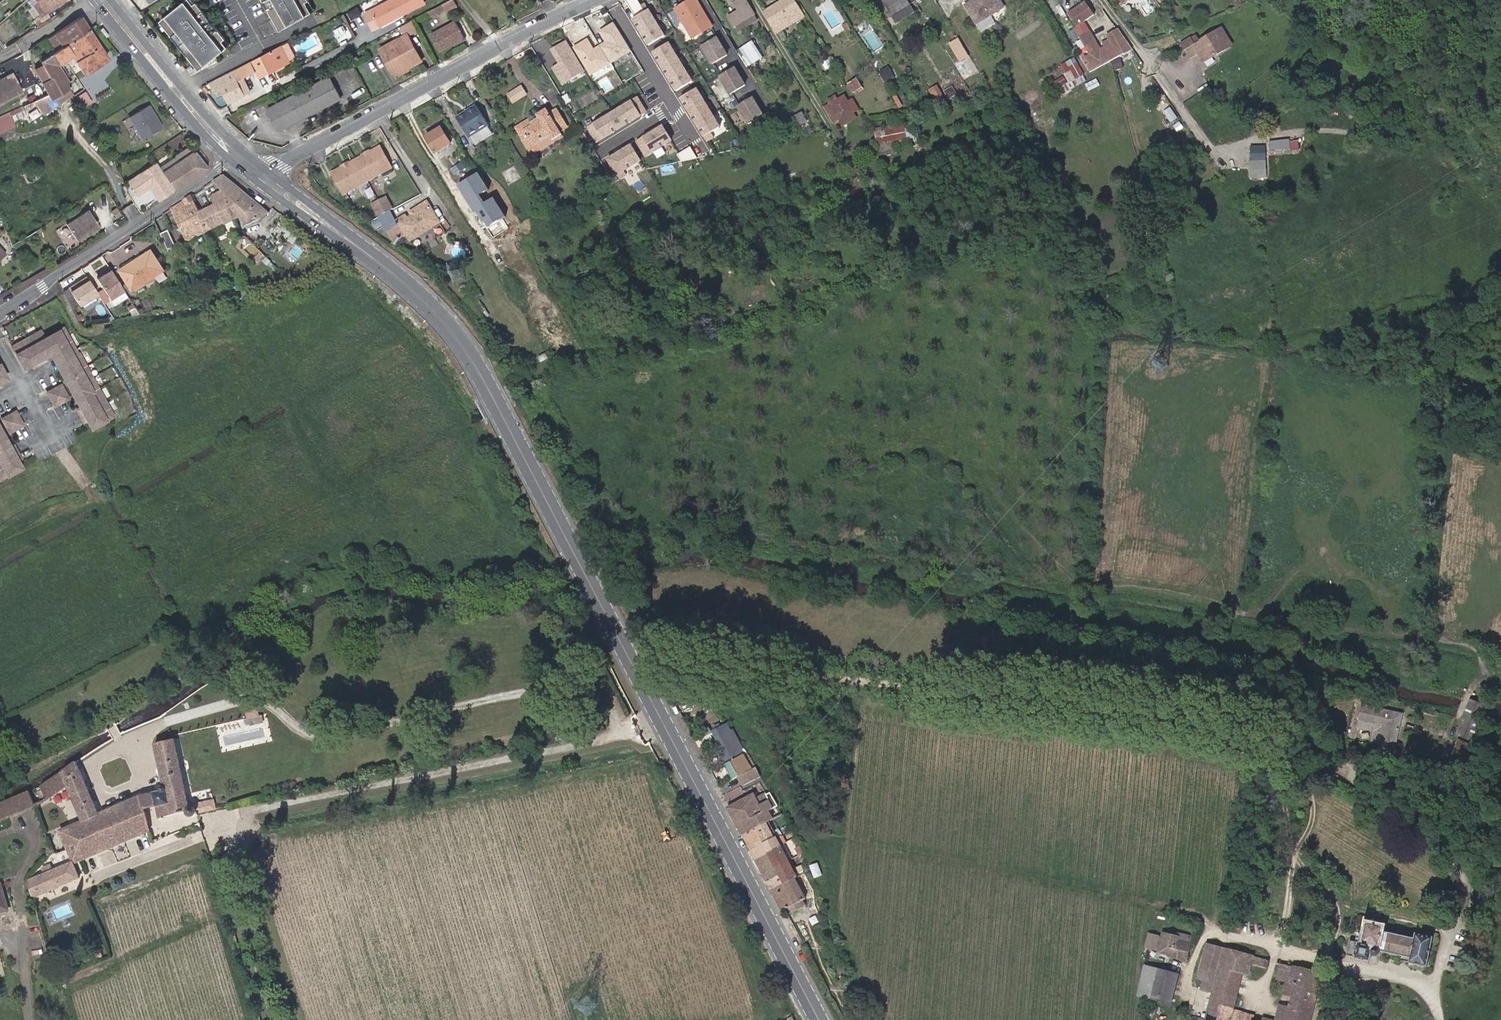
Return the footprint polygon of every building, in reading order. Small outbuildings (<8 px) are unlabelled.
[(40,6),(44,11),(45,13),(46,13),(47,14),(66,0),(37,0),(40,6)] [(206,62),(226,45),(221,39),(224,36),(195,0),(192,3),(190,0),(182,0),(161,17),(167,23),(164,25),(196,66),(204,60),(206,62)] [(309,0),(265,0),(263,1),(281,31),(296,22),(295,20),(299,18),(295,11),(310,2),(309,0)] [(373,8),(379,20),(381,25),(426,2),(425,0),(389,0),(373,8)] [(458,0),(451,0),(429,11),(433,17),(446,11),(447,12),(462,5),(458,0)] [(682,20),(692,37),(711,25),(696,0),(689,0),(677,7),(684,18),(682,20)] [(729,17),(734,26),(738,25),(741,30),(759,19),(746,0),(733,0),(740,11),(729,17)] [(764,12),(776,32),(788,25),(785,20),(796,13),(799,18),(804,16),(795,0),(784,0),(764,12)] [(884,0),(892,14),(908,4),(906,0),(884,0)] [(999,11),(993,0),(973,0),(954,11),(965,31),(999,11)] [(999,11),(1005,7),(1001,0),(993,0),(999,11)] [(1086,4),(1068,14),(1075,28),(1094,17),(1086,4)] [(675,8),(682,20),(684,18),(677,7),(675,8)] [(379,20),(373,8),(365,13),(371,24),(379,20)] [(648,10),(633,20),(649,45),(665,35),(648,10)] [(46,13),(45,13),(34,20),(38,27),(42,25),(51,19),(47,14),(46,13)] [(788,25),(799,18),(796,13),(785,20),(788,25)] [(106,55),(82,15),(47,39),(56,54),(41,64),(50,80),(42,85),(48,97),(12,113),(13,116),(15,120),(41,109),(49,103),(71,87),(57,65),(71,57),(73,60),(75,59),(83,71),(106,55)] [(381,25),(379,20),(371,24),(373,30),(381,25)] [(456,43),(466,38),(457,21),(432,34),(441,51),(456,43)] [(588,38),(573,48),(590,76),(631,51),(614,23),(599,32),(606,42),(594,49),(588,38)] [(1079,56),(1090,73),(1108,62),(1133,50),(1122,34),(1119,29),(1107,35),(1110,40),(1097,46),(1084,24),(1075,30),(1088,51),(1079,56)] [(1228,46),(1219,30),(1213,33),(1222,49),(1228,46)] [(1222,49),(1213,33),(1199,42),(1208,58),(1222,49)] [(401,49),(414,43),(409,34),(396,40),(401,49)] [(727,55),(717,38),(702,46),(712,64),(727,55)] [(423,60),(414,43),(401,49),(396,40),(381,48),(386,57),(391,55),(400,72),(410,67),(423,60)] [(567,41),(553,49),(561,63),(554,67),(564,83),(584,71),(567,41)] [(1194,45),(1203,61),(1208,58),(1199,42),(1194,45)] [(694,80),(670,43),(654,53),(679,90),(694,80)] [(738,53),(746,67),(757,60),(749,46),(748,43),(737,50),(738,53)] [(282,45),(262,56),(251,62),(255,69),(260,66),(264,74),(290,61),(282,45)] [(109,59),(106,55),(83,71),(86,75),(109,59)] [(391,55),(386,57),(395,74),(400,72),(391,55)] [(1064,92),(1089,79),(1076,56),(1061,64),(1067,73),(1057,79),(1064,92)] [(255,69),(251,62),(236,70),(232,72),(232,73),(228,75),(211,84),(216,92),(223,89),(230,103),(251,92),(248,85),(240,89),(237,81),(256,71),(255,69)] [(745,85),(735,68),(720,77),(730,94),(745,85)] [(13,73),(0,80),(0,103),(23,90),(13,73)] [(341,98),(330,77),(269,109),(279,130),(300,120),(298,116),(319,105),(321,109),(341,98)] [(848,83),(853,92),(863,86),(858,77),(848,83)] [(850,93),(850,94),(853,92),(848,83),(845,84),(848,89),(848,90),(850,92),(850,93)] [(929,91),(939,108),(949,106),(937,86),(929,91)] [(514,103),(527,95),(522,87),(508,95),(514,103)] [(723,125),(699,88),(683,98),(708,135),(723,125)] [(854,111),(848,102),(844,95),(823,107),(833,123),(848,115),(853,112),(854,111)] [(640,97),(590,127),(599,142),(649,111),(640,97)] [(854,111),(859,108),(853,98),(848,102),(854,111)] [(763,116),(753,99),(738,107),(749,125),(763,116)] [(49,103),(41,109),(44,113),(52,108),(49,103)] [(467,134),(488,122),(474,103),(465,108),(466,110),(457,116),(467,134)] [(149,105),(128,118),(142,140),(163,126),(149,105)] [(522,136),(529,147),(550,135),(552,139),(562,132),(560,129),(566,126),(556,108),(549,112),(546,107),(538,112),(539,115),(531,120),(532,123),(525,127),(528,133),(522,136)] [(848,115),(839,120),(843,127),(857,119),(853,112),(848,115)] [(13,116),(12,113),(0,119),(0,122),(13,116)] [(516,126),(522,136),(528,133),(525,127),(532,123),(531,120),(529,117),(516,126)] [(878,144),(909,136),(905,121),(874,129),(878,144)] [(474,143),(493,133),(489,126),(470,136),(474,143)] [(663,126),(637,142),(646,157),(672,141),(663,126)] [(437,153),(452,143),(442,127),(427,137),(437,153)] [(550,135),(529,147),(532,152),(553,140),(552,139),(550,135)] [(1300,139),(1271,139),(1271,149),(1300,149),(1300,139)] [(879,144),(881,151),(893,148),(891,141),(879,144)] [(873,149),(872,143),(848,149),(850,155),(873,149)] [(1250,177),(1267,177),(1268,145),(1251,144),(1250,177)] [(632,145),(609,159),(619,175),(641,161),(632,145)] [(209,167),(192,147),(168,162),(164,158),(128,182),(147,206),(160,198),(161,200),(209,167)] [(379,147),(331,174),(343,196),(391,168),(379,147)] [(245,226),(270,213),(225,175),(215,182),(239,203),(231,207),(237,218),(239,216),(245,226)] [(479,175),(460,187),(486,228),(505,216),(494,198),(485,203),(480,195),(488,190),(479,175)] [(596,190),(606,186),(602,176),(593,180),(596,190)] [(128,194),(140,213),(148,208),(147,206),(128,182),(128,194)] [(208,230),(209,231),(224,224),(235,219),(237,218),(231,207),(239,203),(215,182),(191,197),(208,230)] [(389,195),(375,203),(381,215),(395,207),(389,195)] [(191,197),(173,209),(188,241),(209,231),(208,230),(191,197)] [(410,240),(440,224),(429,204),(417,209),(419,213),(400,223),(410,240)] [(90,211),(68,225),(79,242),(101,228),(90,211)] [(162,235),(168,250),(177,246),(170,231),(162,235)] [(138,266),(123,275),(134,291),(165,273),(152,253),(136,263),(138,266)] [(121,271),(123,275),(138,266),(136,263),(135,262),(121,271)] [(111,271),(98,280),(111,300),(125,291),(111,271)] [(98,294),(87,278),(70,289),(81,305),(98,294)] [(15,346),(27,367),(35,363),(37,366),(49,360),(47,356),(52,353),(81,407),(78,409),(84,422),(88,420),(93,428),(114,416),(66,328),(47,338),(43,331),(15,346)] [(540,362),(548,358),(545,353),(537,358),(540,362)] [(61,386),(49,392),(56,407),(69,400),(61,386)] [(11,431),(24,424),(16,410),(4,417),(11,431)] [(1,478),(22,466),(17,458),(21,456),(14,444),(11,445),(0,426),(0,477),(1,478)] [(1484,749),(1487,740),(1476,735),(1484,713),(1487,707),(1470,700),(1463,720),(1457,734),(1471,740),(1469,745),(1464,757),(1478,763),(1484,749)] [(1394,753),(1402,714),(1362,705),(1359,720),(1384,726),(1382,733),(1376,731),(1374,742),(1380,743),(1378,749),(1394,753)] [(1382,733),(1384,726),(1359,720),(1357,727),(1376,731),(1382,733)] [(743,754),(724,726),(712,733),(716,741),(713,743),(724,764),(728,763),(743,754)] [(189,807),(173,740),(155,744),(165,788),(162,788),(162,791),(154,794),(157,806),(160,819),(186,813),(186,814),(187,814),(187,815),(188,816),(189,817),(190,817),(191,817),(192,817),(193,817),(193,816),(194,816),(195,816),(195,815),(196,814),(196,813),(196,812),(196,811),(196,810),(195,809),(195,808),(194,808),(193,807),(192,807),(191,807),(190,807),(189,807)] [(1464,757),(1469,745),(1458,741),(1453,753),(1464,757)] [(738,776),(751,769),(743,754),(728,763),(724,764),(732,779),(738,776)] [(80,772),(76,762),(39,786),(47,799),(68,787),(73,797),(88,790),(80,772)] [(744,787),(757,780),(751,769),(738,776),(744,787)] [(35,804),(28,790),(0,802),(0,820),(35,804)] [(92,800),(88,790),(73,797),(77,806),(92,800)] [(157,806),(154,794),(141,796),(144,809),(157,806)] [(768,822),(759,805),(754,795),(730,807),(728,809),(742,835),(766,823),(768,822)] [(74,864),(150,831),(144,809),(141,796),(98,814),(92,800),(77,806),(83,821),(60,831),(73,862),(74,864)] [(778,816),(769,800),(759,805),(768,822),(778,816)] [(196,812),(196,813),(215,809),(214,804),(195,808),(195,809),(196,810),(196,811),(196,812)] [(768,828),(781,822),(778,816),(768,822),(766,823),(768,828)] [(750,851),(774,838),(768,828),(766,823),(742,835),(750,851)] [(784,843),(780,835),(774,838),(778,847),(784,843)] [(755,859),(778,847),(774,838),(750,851),(755,859)] [(803,853),(799,846),(794,849),(798,856),(803,853)] [(786,862),(778,847),(755,859),(762,874),(786,862)] [(767,882),(790,870),(792,869),(788,861),(786,862),(762,874),(767,882)] [(33,898),(80,878),(74,864),(73,862),(28,881),(33,898)] [(822,875),(817,863),(810,866),(815,878),(822,875)] [(805,898),(794,878),(790,870),(767,882),(771,891),(782,911),(785,909),(787,908),(801,901),(805,898)] [(790,912),(804,905),(801,901),(787,908),(790,912)] [(1427,966),(1433,937),(1415,933),(1414,938),(1382,931),(1383,926),(1366,922),(1361,943),(1350,941),(1347,955),(1355,956),(1355,958),(1370,961),(1371,953),(1371,954),(1372,954),(1372,955),(1373,955),(1373,956),(1374,956),(1375,956),(1376,956),(1377,956),(1378,955),(1379,955),(1380,954),(1380,953),(1380,952),(1380,951),(1410,957),(1409,962),(1427,966)] [(1185,958),(1190,936),(1177,934),(1176,937),(1165,934),(1164,938),(1149,934),(1146,947),(1156,949),(1156,948),(1161,949),(1161,951),(1171,953),(1171,954),(1185,958)] [(1213,993),(1224,949),(1206,944),(1197,980),(1204,981),(1201,990),(1213,993)] [(1242,973),(1248,974),(1251,964),(1252,956),(1224,949),(1213,993),(1206,1019),(1200,1018),(1200,1019),(1242,1019),(1231,1017),(1233,1009),(1242,973)] [(1264,968),(1266,960),(1252,956),(1251,964),(1264,968)] [(1321,975),(1282,964),(1280,976),(1285,977),(1284,980),(1288,981),(1285,993),(1294,996),(1291,1007),(1287,1019),(1309,1019),(1321,975)] [(1151,999),(1159,969),(1144,966),(1138,995),(1151,999)] [(1170,1004),(1178,974),(1159,969),(1151,999),(1170,1004)] [(1291,1007),(1281,1004),(1277,1019),(1287,1019),(1291,1007)] [(1255,1015),(1233,1009),(1231,1017),(1242,1019),(1254,1019),(1255,1015)]
